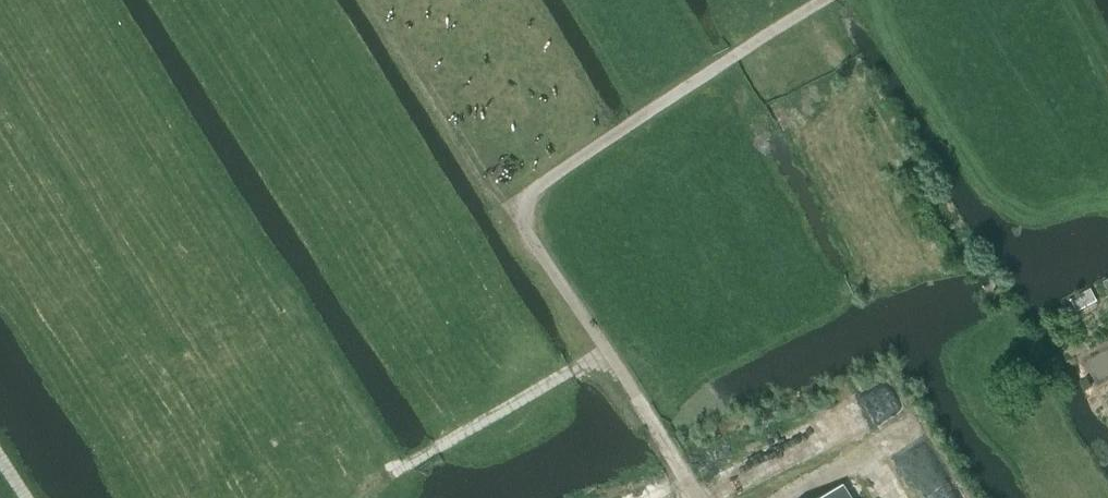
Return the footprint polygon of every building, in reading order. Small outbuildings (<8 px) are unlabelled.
[(839,488),(823,497),(845,497),(839,488)]
